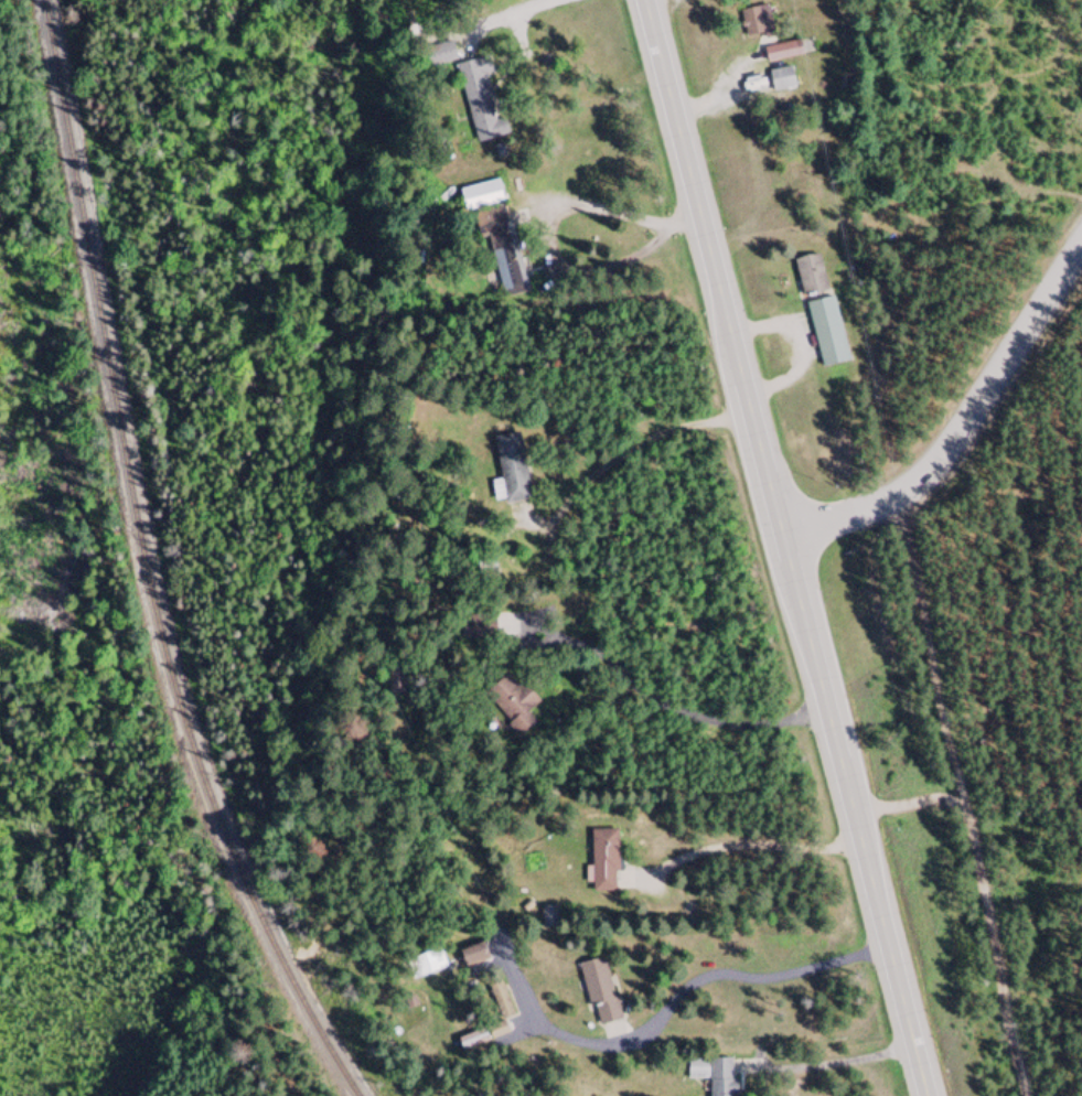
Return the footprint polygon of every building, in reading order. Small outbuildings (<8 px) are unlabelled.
[(743,11),(748,37),(773,32),(768,6),(743,11)] [(767,63),(804,57),(801,42),(765,48),(767,63)] [(428,67),(456,62),(453,43),(424,49),(428,67)] [(458,66),(477,144),(509,137),(505,119),(500,121),(485,59),(458,66)] [(796,90),(792,68),(769,72),(773,93),(796,90)] [(504,204),(499,182),(460,191),(465,213),(504,204)] [(489,233),(505,297),(529,291),(507,206),(473,215),(478,236),(489,233)] [(796,259),(803,298),(828,294),(821,255),(796,259)] [(835,297),(808,303),(823,368),(849,362),(835,297)] [(501,482),(493,483),(496,504),(531,499),(522,434),(495,438),(501,482)] [(385,671),(388,697),(405,696),(403,669),(385,671)] [(540,703),(509,673),(483,699),(522,737),(536,722),(528,715),(540,703)] [(618,831),(592,831),(592,892),(618,892),(618,831)] [(543,908),(543,929),(559,929),(559,908),(543,908)] [(459,951),(465,969),(489,962),(483,944),(459,951)] [(448,968),(441,949),(406,962),(414,981),(448,968)] [(607,958),(582,963),(595,1026),(620,1020),(607,958)] [(485,983),(502,1021),(515,1014),(498,977),(485,983)] [(459,1040),(463,1051),(487,1041),(483,1031),(459,1040)] [(711,1095),(735,1095),(735,1060),(688,1060),(688,1079),(711,1079),(711,1095)]
